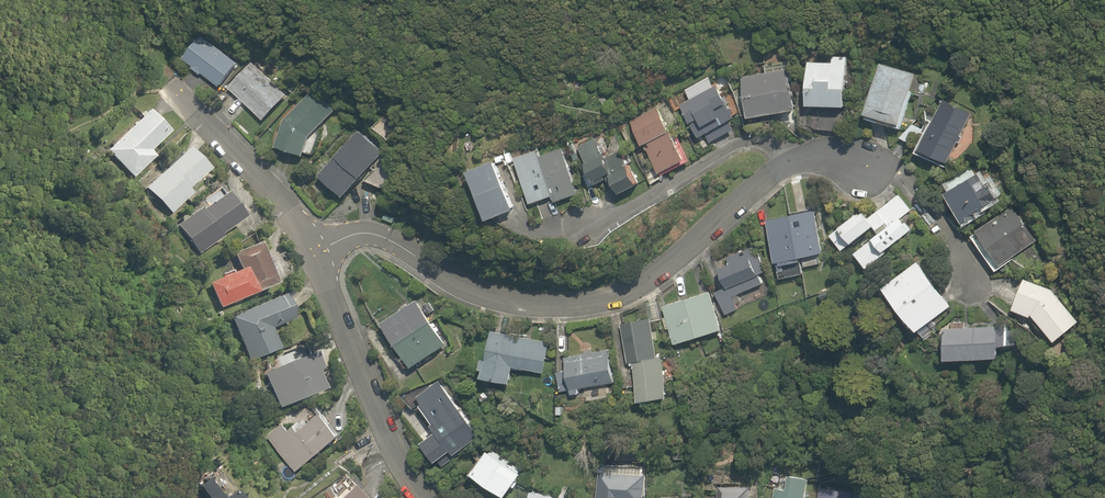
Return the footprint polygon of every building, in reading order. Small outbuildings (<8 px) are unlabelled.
[(186,56),(195,64),(193,66),(204,75),(205,73),(221,86),(240,63),(204,33),(186,56)] [(820,129),(846,131),(848,106),(845,106),(848,56),(833,56),(833,62),(809,61),(807,105),(821,105),(820,129)] [(742,77),(749,117),(797,109),(790,71),(793,71),(791,60),(766,64),(767,72),(742,77)] [(230,87),(264,119),(288,94),(253,62),(230,87)] [(880,121),(896,126),(897,123),(901,124),(916,73),(880,63),(866,113),(881,118),(880,121)] [(297,95),(301,89),(294,84),(290,90),(297,95)] [(706,134),(711,142),(734,129),(729,121),(736,117),(717,84),(681,104),(700,137),(706,134)] [(278,145),(306,154),(312,135),(337,109),(316,88),(286,119),(278,145)] [(920,148),(948,162),(959,141),(960,142),(963,136),(962,135),(973,113),(944,99),(920,148)] [(645,171),(652,184),(666,177),(663,171),(687,159),(671,129),(670,129),(658,107),(631,120),(644,145),(647,149),(649,149),(656,162),(653,164),(654,166),(645,171)] [(107,151),(133,177),(154,156),(149,151),(168,132),(147,110),(107,151)] [(900,137),(914,145),(922,129),(913,124),(900,137)] [(322,174),(346,196),(385,151),(361,130),(322,174)] [(607,175),(617,194),(621,192),(621,193),(639,184),(622,150),(606,158),(596,138),(579,146),(587,162),(582,165),(586,171),(589,170),(596,184),(607,179),(606,175),(607,175)] [(145,188),(170,213),(191,193),(187,189),(207,170),(186,148),(145,188)] [(515,158),(531,203),(554,195),(556,201),(579,193),(563,148),(541,156),(539,150),(515,158)] [(470,170),(490,218),(516,208),(496,160),(470,170)] [(946,192),(964,222),(978,214),(976,211),(1000,197),(991,182),(986,185),(978,173),(972,177),(946,192)] [(177,225),(198,254),(221,237),(220,235),(244,218),(225,192),(202,209),(200,208),(177,225)] [(856,252),(868,267),(886,252),(884,250),(910,230),(901,218),(911,210),(899,194),(869,218),(864,211),(860,215),(858,213),(832,233),(844,249),(874,225),(880,232),(856,252)] [(978,230),(1001,264),(1036,240),(1013,206),(978,230)] [(767,219),(776,262),(824,252),(815,210),(767,219)] [(384,218),(393,222),(395,218),(386,214),(384,218)] [(209,283),(220,308),(275,284),(258,243),(233,253),(240,270),(209,283)] [(716,291),(726,314),(739,309),(733,296),(764,283),(759,274),(767,270),(756,245),(728,257),(730,263),(721,267),(729,286),(716,291)] [(886,285),(919,329),(951,305),(918,261),(886,285)] [(175,272),(180,280),(187,276),(183,268),(175,272)] [(1032,314),(1055,341),(1079,320),(1052,289),(1026,278),(1012,308),(1031,316),(1032,314)] [(671,327),(676,343),(723,328),(711,291),(664,306),(667,316),(664,317),(668,328),(671,327)] [(231,316),(249,361),(280,348),(272,328),(292,319),(282,294),(231,316)] [(384,322),(414,366),(447,344),(418,299),(384,322)] [(633,362),(640,401),(669,396),(662,355),(658,356),(652,321),(662,319),(659,300),(647,302),(649,318),(621,323),(628,363),(633,362)] [(944,328),(945,358),(999,356),(998,346),(1023,344),(1023,343),(1003,320),(997,326),(964,328),(964,322),(952,323),(952,328),(944,328)] [(483,376),(511,382),(515,366),(545,372),(551,341),(494,329),(488,359),(484,358),(481,368),(485,369),(483,376)] [(571,389),(572,394),(580,393),(579,387),(615,381),(610,349),(566,356),(568,370),(558,372),(561,391),(571,389)] [(277,408),(323,390),(315,371),(319,369),(312,353),(263,373),(277,408)] [(433,449),(445,466),(460,455),(458,452),(482,434),(441,379),(418,396),(424,403),(422,404),(436,422),(433,424),(445,440),(433,449)] [(483,402),(488,398),(484,393),(481,395),(482,397),(480,398),(483,402)] [(269,435),(297,471),(341,435),(323,412),(299,430),(295,425),(290,430),(284,423),(269,435)] [(474,472),(508,494),(523,472),(490,450),(474,472)] [(646,474),(643,474),(643,467),(603,465),(603,472),(599,472),(598,497),(646,497),(646,474)] [(810,478),(788,475),(786,488),(776,486),(774,497),(807,497),(810,478)] [(202,497),(241,497),(235,490),(224,497),(210,478),(195,488),(202,497)] [(361,486),(348,497),(372,497),(361,486)] [(751,486),(719,486),(719,497),(751,497),(751,486)] [(874,491),(855,489),(854,497),(853,497),(853,492),(820,487),(819,497),(873,497),(874,491)] [(533,490),(532,497),(572,497),(533,490)]
